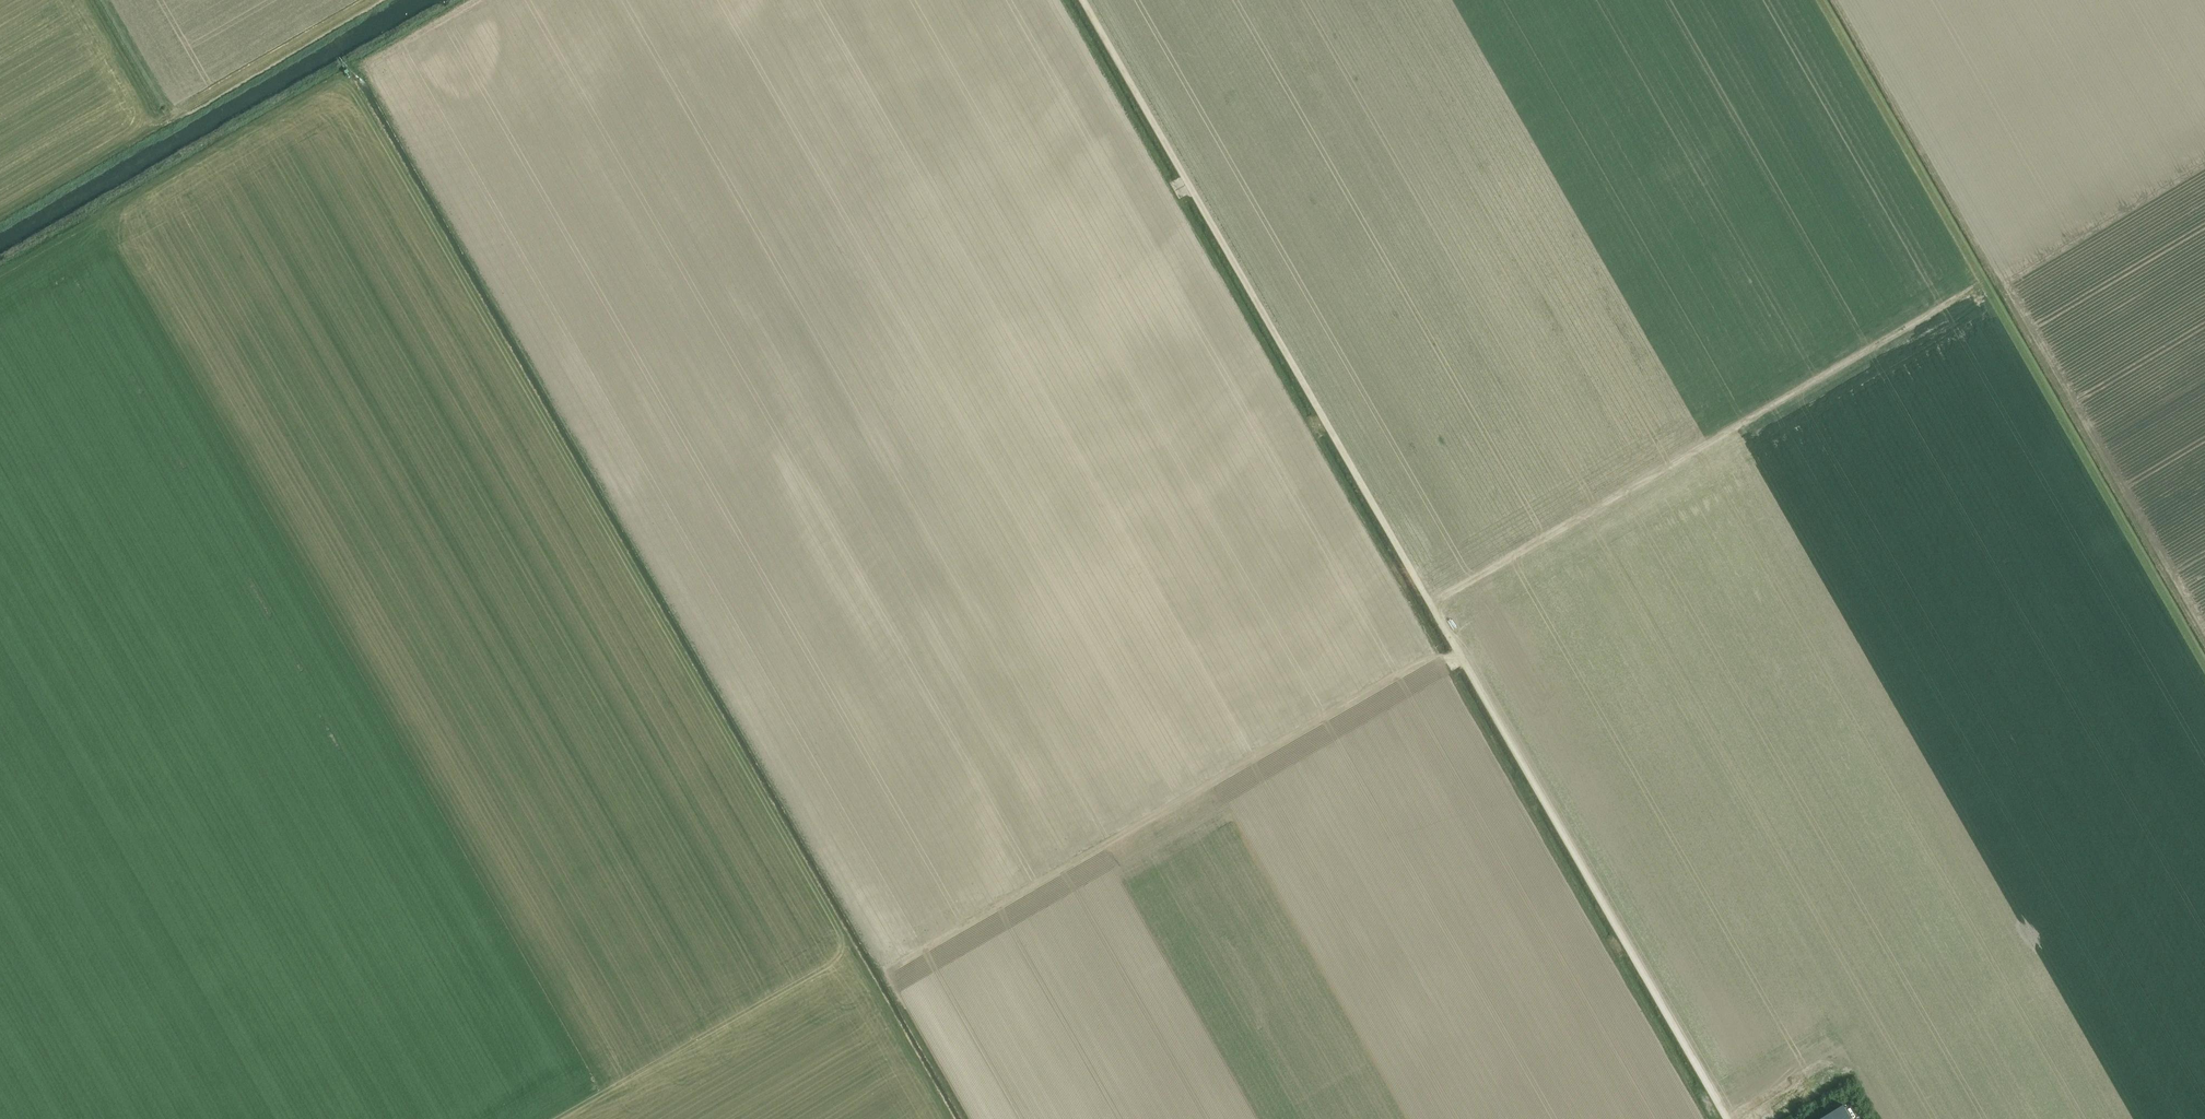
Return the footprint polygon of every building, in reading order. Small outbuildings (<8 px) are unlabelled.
[(1844,1106),(1843,1104),(1818,1118),(1852,1118),(1844,1106)]
